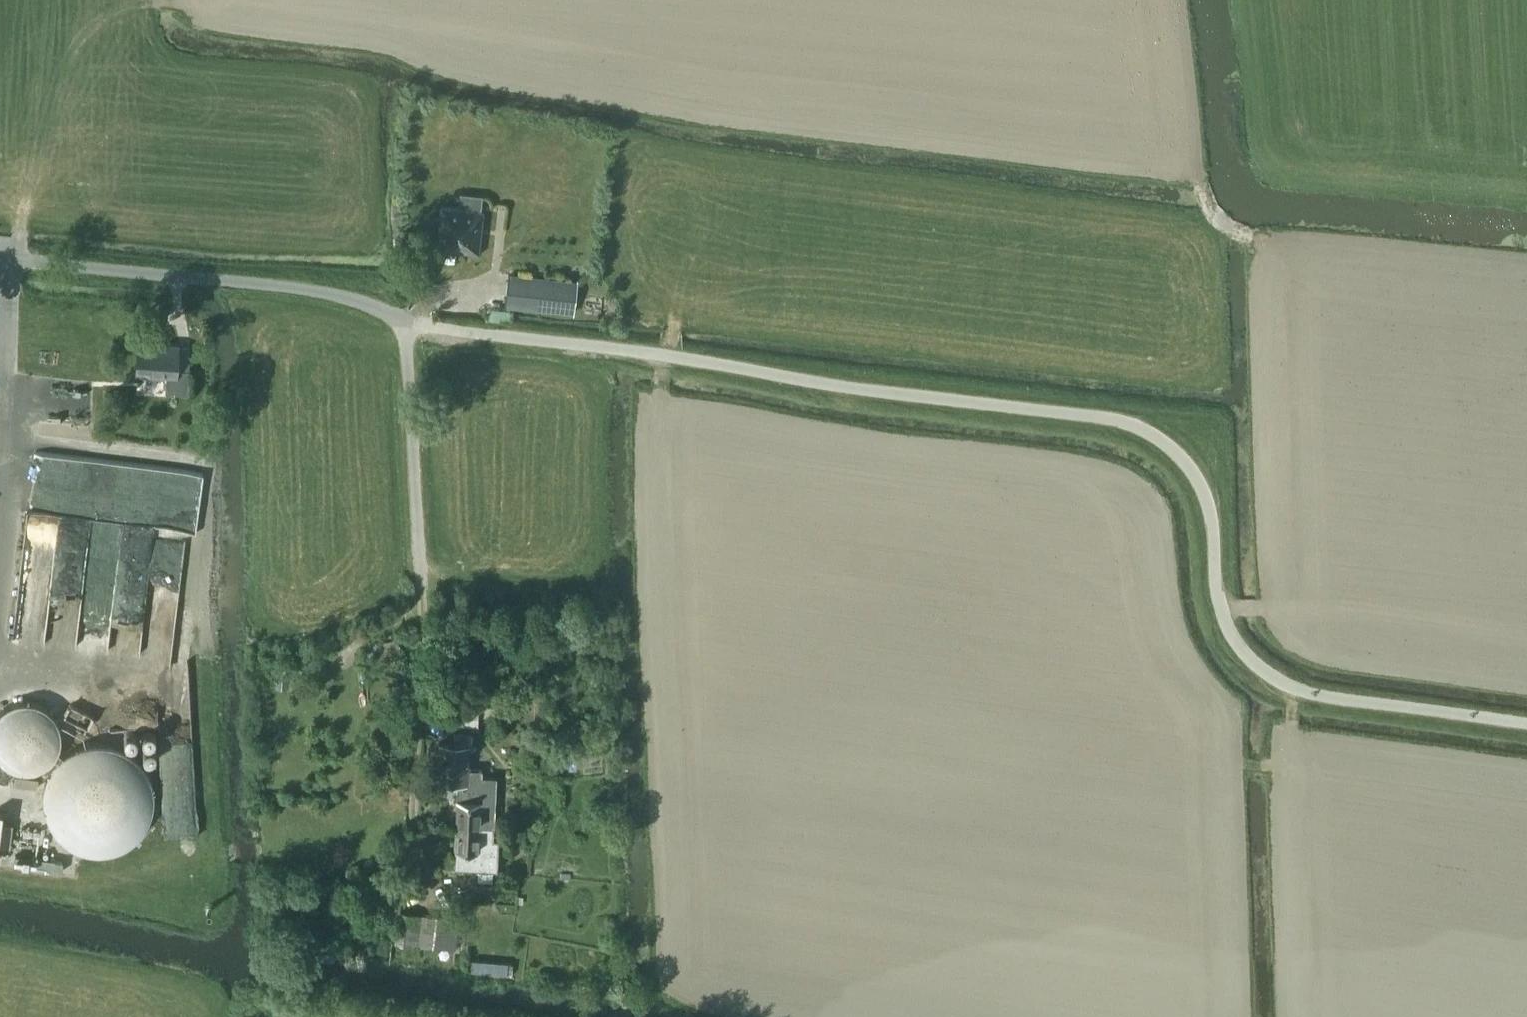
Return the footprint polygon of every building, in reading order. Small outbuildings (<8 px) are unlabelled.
[(456,250),(478,252),(483,210),(441,206),(437,248),(444,248),(444,245),(456,246),(456,250)] [(573,312),(577,280),(509,272),(505,304),(573,312)] [(177,369),(178,344),(137,342),(136,373),(166,375),(165,392),(188,393),(189,369),(177,369)] [(27,512),(18,638),(48,640),(54,565),(85,568),(79,645),(113,647),(123,520),(27,512)] [(604,677),(595,677),(594,685),(603,686),(604,677)] [(0,760),(1,761),(2,762),(3,763),(4,764),(5,765),(6,765),(6,766),(7,766),(8,766),(8,767),(9,767),(10,768),(11,768),(12,769),(13,769),(14,769),(14,770),(15,770),(16,770),(17,770),(18,771),(19,771),(20,771),(21,771),(22,771),(23,771),(24,771),(25,772),(26,772),(27,772),(28,771),(29,771),(30,771),(31,771),(32,771),(33,771),(34,771),(34,770),(35,770),(36,770),(37,770),(38,769),(39,769),(40,769),(41,768),(42,768),(43,767),(44,767),(45,766),(46,765),(47,764),(48,764),(48,763),(49,763),(50,762),(51,762),(51,761),(52,760),(53,759),(54,758),(54,757),(55,756),(56,755),(56,754),(57,753),(57,752),(58,752),(58,751),(58,750),(59,749),(59,748),(60,747),(60,746),(60,745),(60,744),(60,743),(61,743),(61,742),(61,741),(61,740),(61,739),(61,738),(61,737),(61,736),(61,735),(61,734),(61,733),(61,732),(61,731),(61,730),(60,729),(60,728),(60,727),(60,726),(59,725),(59,724),(59,723),(58,722),(58,721),(57,720),(57,719),(56,718),(56,717),(55,717),(55,716),(54,715),(54,714),(53,714),(53,713),(52,713),(52,712),(51,712),(51,711),(50,710),(49,709),(48,709),(48,708),(47,708),(46,707),(45,707),(45,706),(44,706),(43,706),(43,705),(42,705),(41,704),(40,704),(39,704),(39,703),(38,703),(37,703),(36,702),(35,702),(34,702),(33,702),(32,701),(31,701),(30,701),(29,701),(28,701),(27,701),(26,701),(25,701),(24,701),(23,701),(22,701),(21,701),(20,701),(19,702),(18,702),(17,702),(16,702),(15,702),(14,703),(13,703),(12,703),(12,704),(11,704),(10,704),(10,705),(9,705),(8,705),(8,706),(7,706),(6,707),(5,707),(5,708),(4,708),(3,709),(2,710),(1,711),(0,712),(0,760)] [(455,723),(477,724),(478,706),(456,705),(455,723)] [(472,732),(455,731),(455,742),(471,743),(472,732)] [(44,788),(44,790),(43,792),(43,796),(43,800),(43,802),(43,804),(44,808),(45,811),(45,813),(46,815),(47,819),(49,822),(50,824),(52,827),(53,829),(56,834),(59,836),(60,838),(65,842),(69,845),(75,848),(80,850),(84,851),(89,852),(95,853),(101,853),(105,853),(109,852),(114,851),(118,850),(122,848),(125,847),(128,845),(133,841),(136,839),(140,835),(141,833),(144,830),(145,829),(147,825),(149,822),(150,820),(151,816),(152,815),(153,811),(153,809),(154,805),(154,803),(154,799),(154,795),(154,792),(154,790),(153,786),(152,784),(151,780),(151,778),(150,777),(148,773),(148,771),(146,768),(143,765),(140,760),(138,759),(136,756),(134,755),(131,753),(126,749),(123,748),(117,745),(114,744),(108,743),(102,742),(96,742),(93,742),(89,743),(87,743),(85,744),(81,745),(76,747),(71,750),(67,752),(63,755),(59,759),(56,762),(54,765),(51,768),(50,770),(48,775),(46,779),(45,783),(45,784),(44,788)] [(470,743),(465,743),(439,742),(437,782),(458,783),(456,824),(493,826),(495,782),(481,781),(481,770),(469,769),(470,743)] [(4,824),(1,846),(10,848),(13,825),(4,824)] [(496,869),(498,839),(493,839),(493,826),(456,824),(455,848),(455,867),(496,869)] [(12,850),(51,855),(52,844),(14,839),(12,850)] [(455,949),(458,918),(398,912),(394,942),(455,949)] [(471,970),(512,974),(513,963),(472,959),(471,970)]
